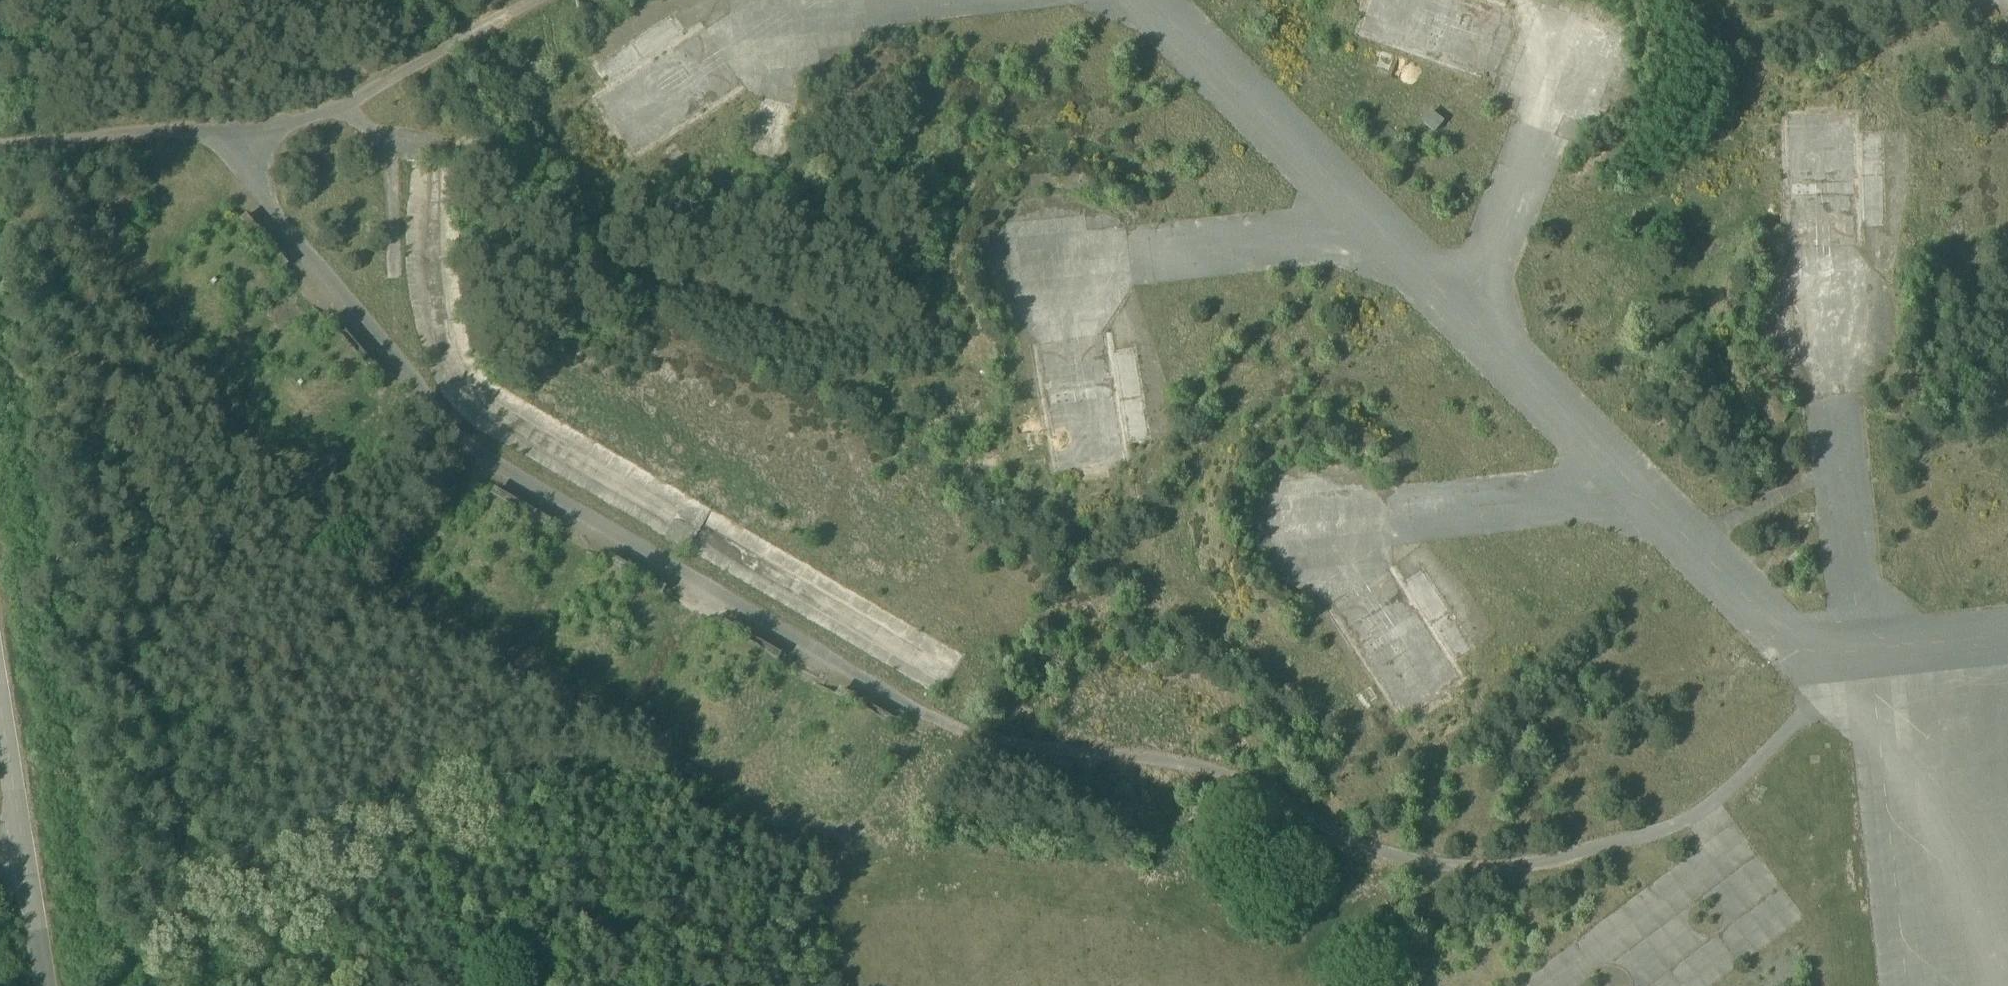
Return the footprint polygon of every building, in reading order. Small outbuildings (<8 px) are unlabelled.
[(596,249),(605,259),(612,253),(611,252),(602,243),(596,249)] [(1788,562),(1796,570),(1804,562),(1797,554),(1788,562)]
